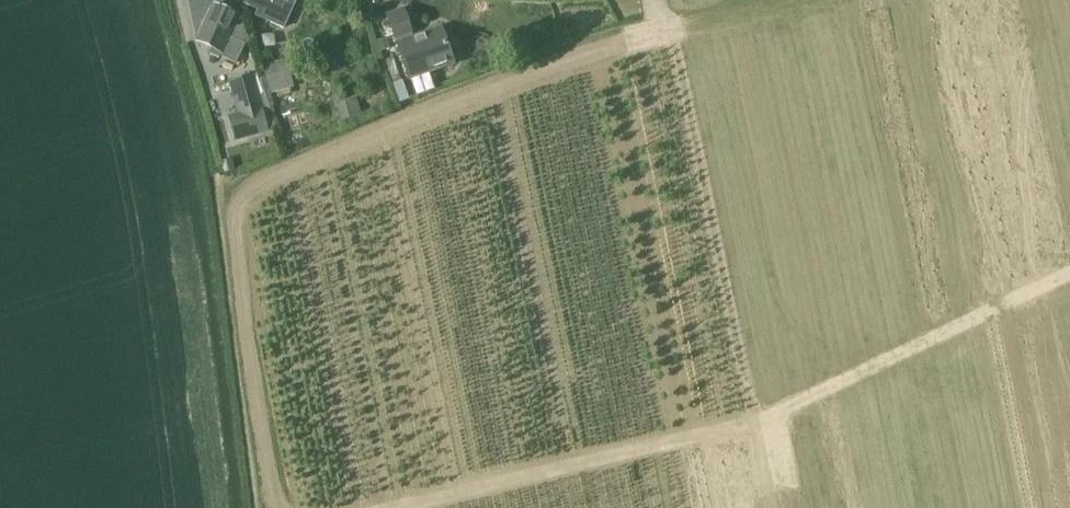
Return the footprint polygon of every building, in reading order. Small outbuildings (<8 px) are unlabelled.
[(256,15),(286,28),(299,0),(263,0),(256,15)] [(246,45),(230,38),(239,17),(215,6),(198,42),(222,52),(219,57),(237,65),(246,45)] [(388,18),(411,80),(453,64),(441,30),(413,40),(403,12),(388,18)] [(263,67),(270,95),(294,88),(288,61),(263,67)] [(256,73),(230,81),(240,116),(265,108),(256,73)] [(294,101),(280,104),(288,144),(302,142),(294,101)] [(356,102),(335,107),(339,121),(360,116),(356,102)] [(231,160),(222,162),(224,173),(234,171),(231,160)]
